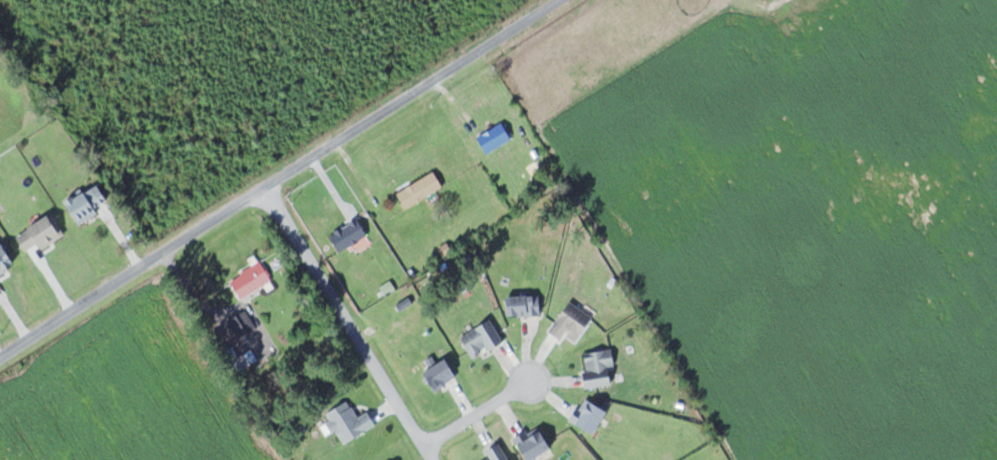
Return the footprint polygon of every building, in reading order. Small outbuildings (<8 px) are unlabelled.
[(478,137),(488,153),(515,138),(505,121),(478,137)] [(407,207),(445,186),(437,170),(399,191),(407,207)] [(102,203),(111,197),(100,180),(66,202),(80,224),(105,208),(102,203)] [(39,243),(44,249),(67,233),(53,213),(19,236),(28,250),(39,243)] [(370,231),(358,216),(332,236),(344,252),(370,231)] [(20,263),(3,236),(0,238),(0,276),(20,263)] [(230,279),(242,299),(274,279),(262,260),(230,279)] [(596,314),(570,300),(554,329),(580,344),(596,314)] [(259,327),(248,309),(227,322),(237,340),(259,327)] [(502,343),(490,321),(462,336),(474,359),(502,343)] [(588,387),(620,382),(615,348),(583,353),(588,387)] [(361,416),(349,399),(327,414),(348,444),(380,423),(371,410),(361,416)] [(503,442),(487,450),(491,457),(486,459),(513,459),(503,442)]
